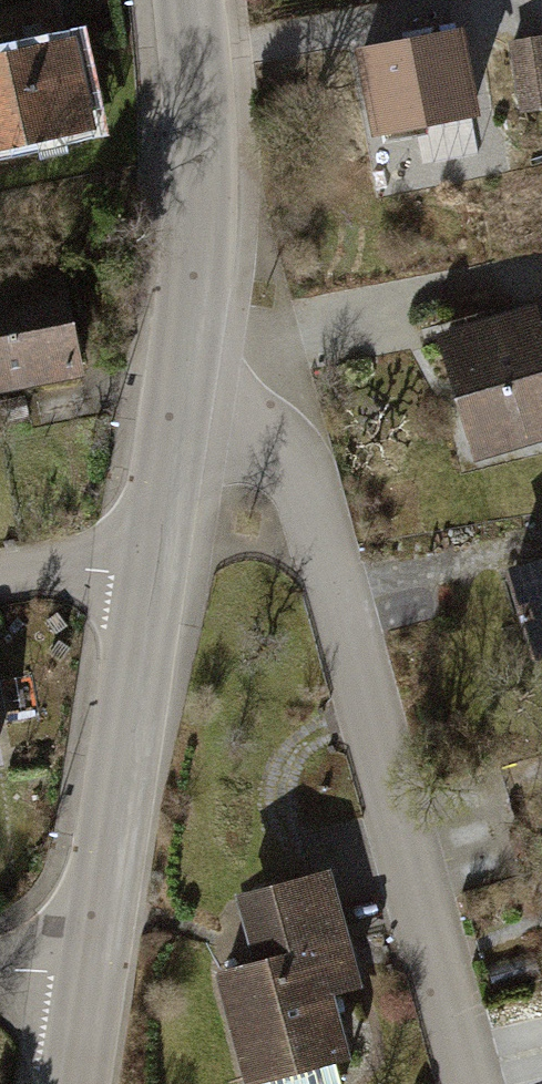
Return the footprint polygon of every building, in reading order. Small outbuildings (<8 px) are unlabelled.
[(94,139),(74,43),(66,45),(57,3),(0,15),(0,158),(94,139)] [(459,22),(357,44),(375,127),(477,105),(459,22)] [(521,116),(541,112),(541,40),(508,46),(521,116)] [(0,285),(0,401),(86,386),(65,272),(0,285)] [(442,333),(475,448),(541,430),(541,327),(536,307),(442,333)] [(516,554),(538,642),(541,641),(541,547),(516,554)] [(236,900),(255,973),(212,984),(239,1083),(292,1083),(351,1068),(333,1001),(364,993),(333,874),(236,900)]
